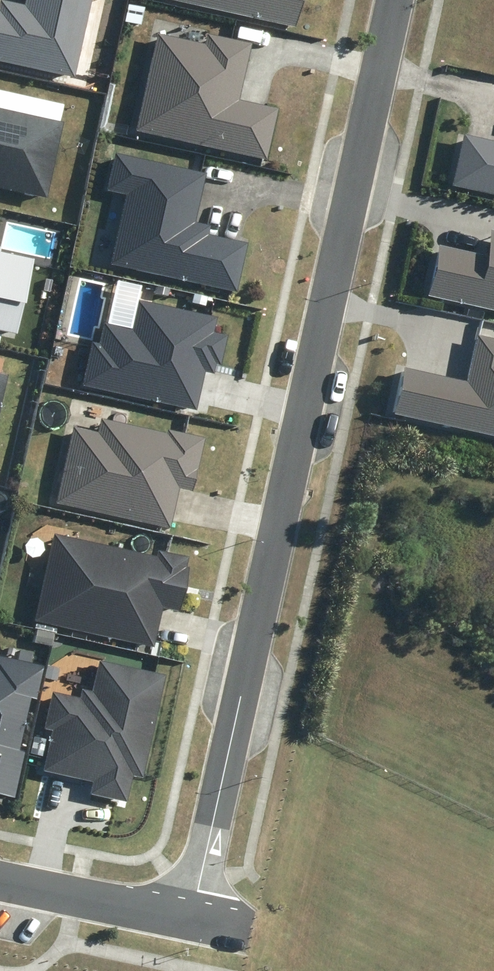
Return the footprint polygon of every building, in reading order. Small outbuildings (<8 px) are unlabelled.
[(23,12),(0,7),(0,66),(71,81),(88,0),(25,0),(23,12)] [(297,27),(302,0),(174,0),(297,27)] [(247,47),(206,38),(204,47),(155,37),(134,132),(264,161),(275,111),(235,103),(247,47)] [(45,202),(59,125),(0,114),(0,193),(45,202)] [(493,141),(467,135),(456,185),(493,193),(493,141)] [(203,174),(108,154),(99,196),(118,200),(104,268),(234,295),(244,246),(203,237),(204,229),(192,227),(203,174)] [(479,235),(475,257),(429,248),(418,304),(493,319),(493,238),(479,235)] [(12,337),(30,261),(0,254),(0,335),(12,337)] [(212,319),(135,303),(128,332),(101,326),(97,345),(87,343),(77,388),(190,412),(199,373),(209,375),(211,368),(216,369),(223,337),(209,334),(212,319)] [(470,345),(461,386),(392,371),(382,421),(493,444),(493,350),(470,345)] [(162,437),(99,422),(95,436),(70,430),(53,501),(165,528),(171,505),(174,491),(189,494),(202,438),(164,429),(162,437)] [(150,560),(47,539),(29,625),(149,650),(154,623),(157,608),(173,611),(181,572),(178,571),(180,558),(152,552),(150,560)] [(50,636),(33,633),(30,645),(47,648),(50,636)] [(7,801),(18,754),(12,753),(24,703),(31,704),(39,669),(0,661),(0,799),(7,801)] [(151,677),(95,666),(88,699),(80,697),(79,702),(45,696),(38,732),(45,736),(38,774),(89,784),(86,799),(121,806),(127,779),(137,781),(158,679),(151,677)]
